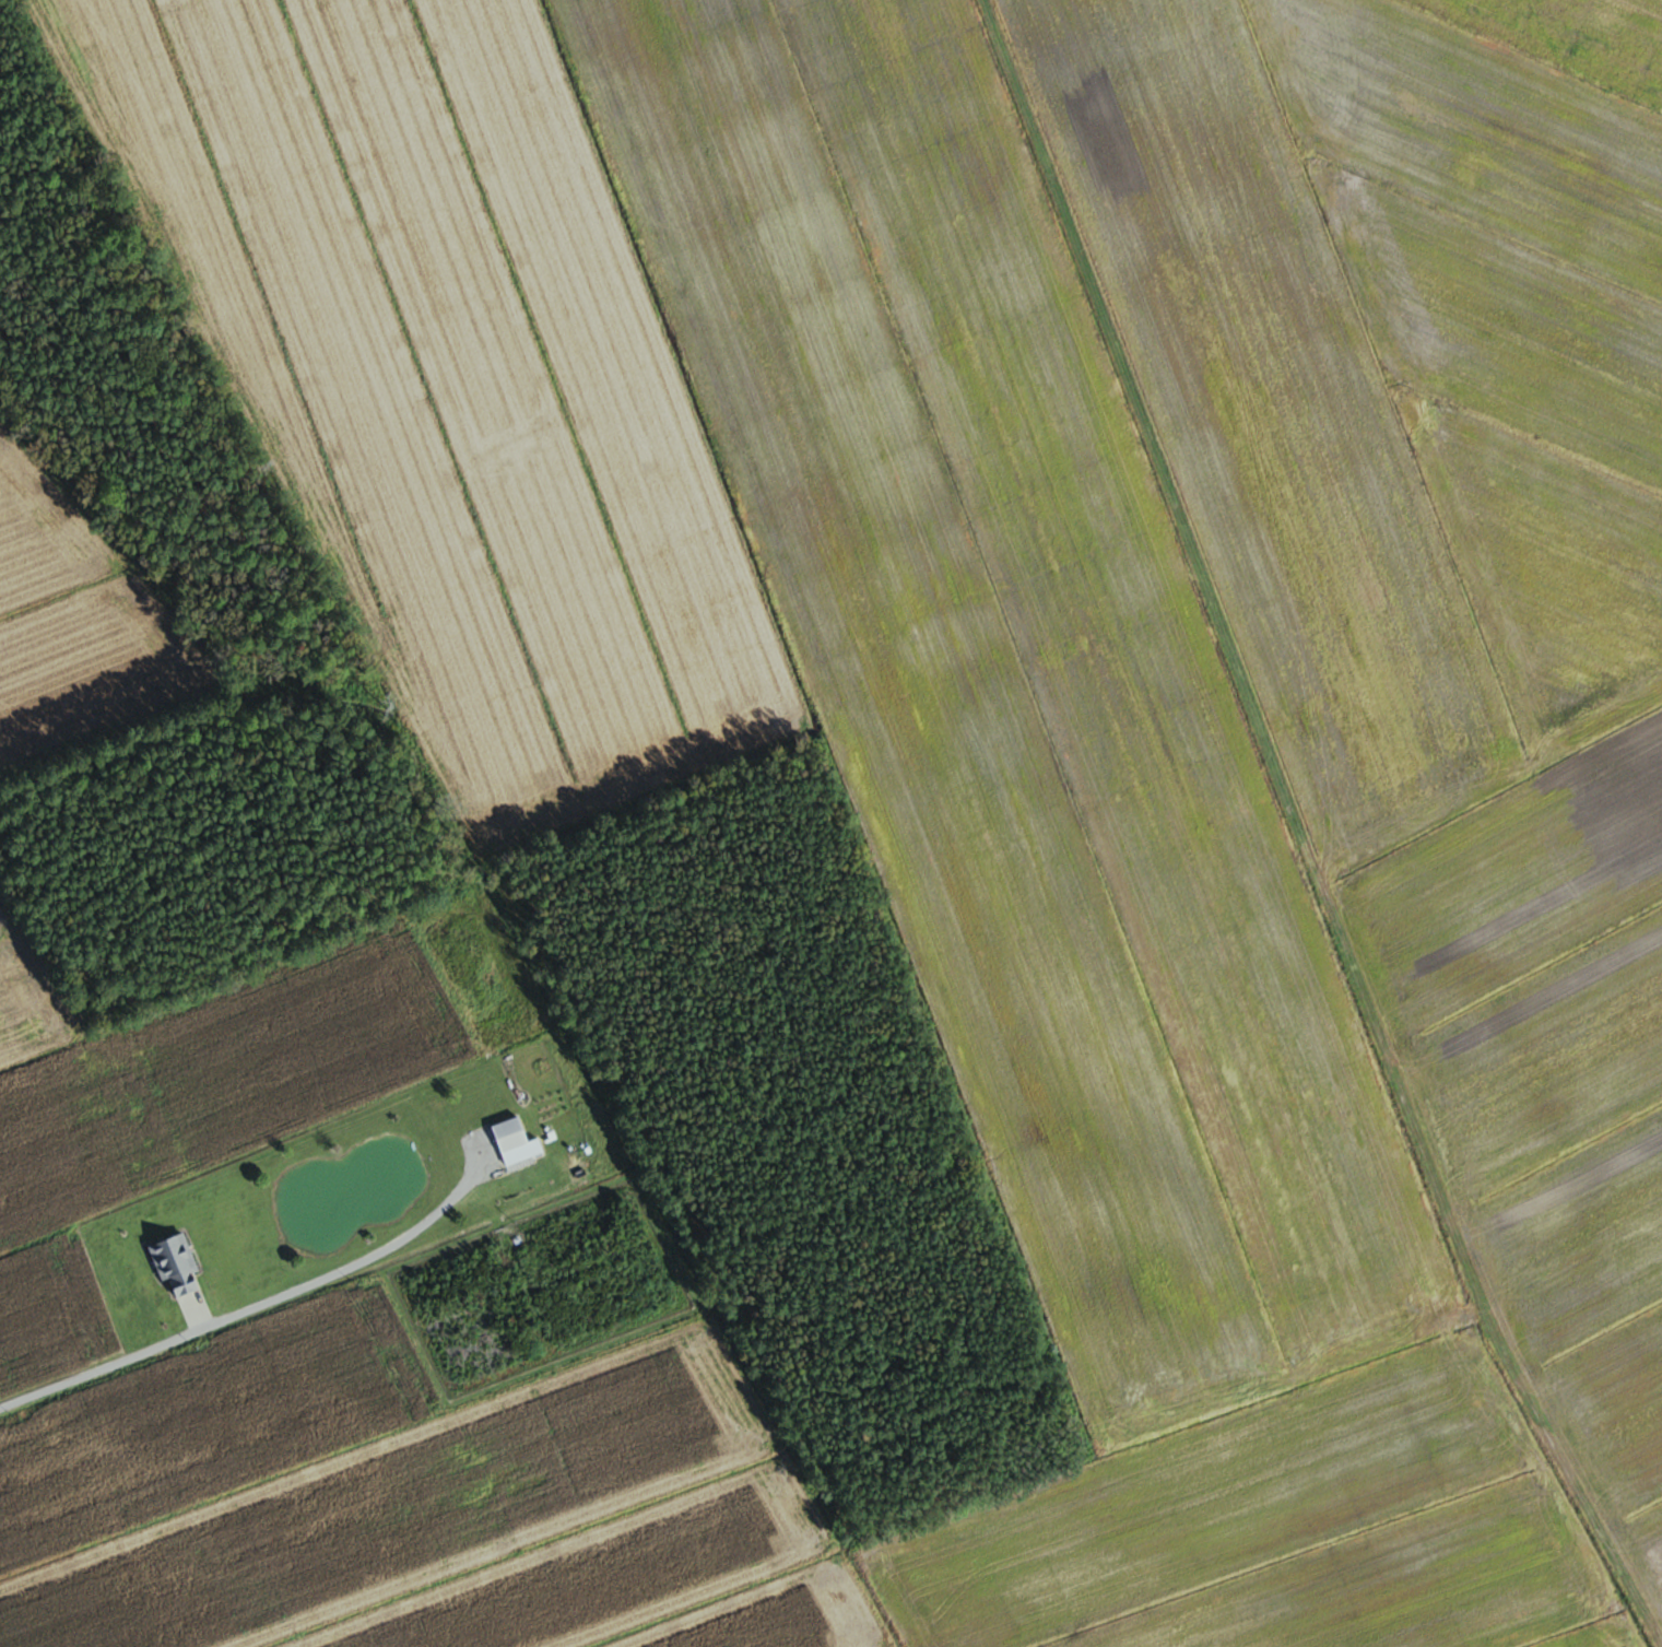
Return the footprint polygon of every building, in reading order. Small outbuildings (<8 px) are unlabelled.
[(493,1126),(508,1169),(518,1165),(514,1153),(525,1149),(524,1148),(530,1146),(519,1116),(493,1126)] [(199,1271),(185,1233),(150,1246),(163,1281),(170,1279),(177,1298),(199,1290),(194,1273),(199,1271)]
